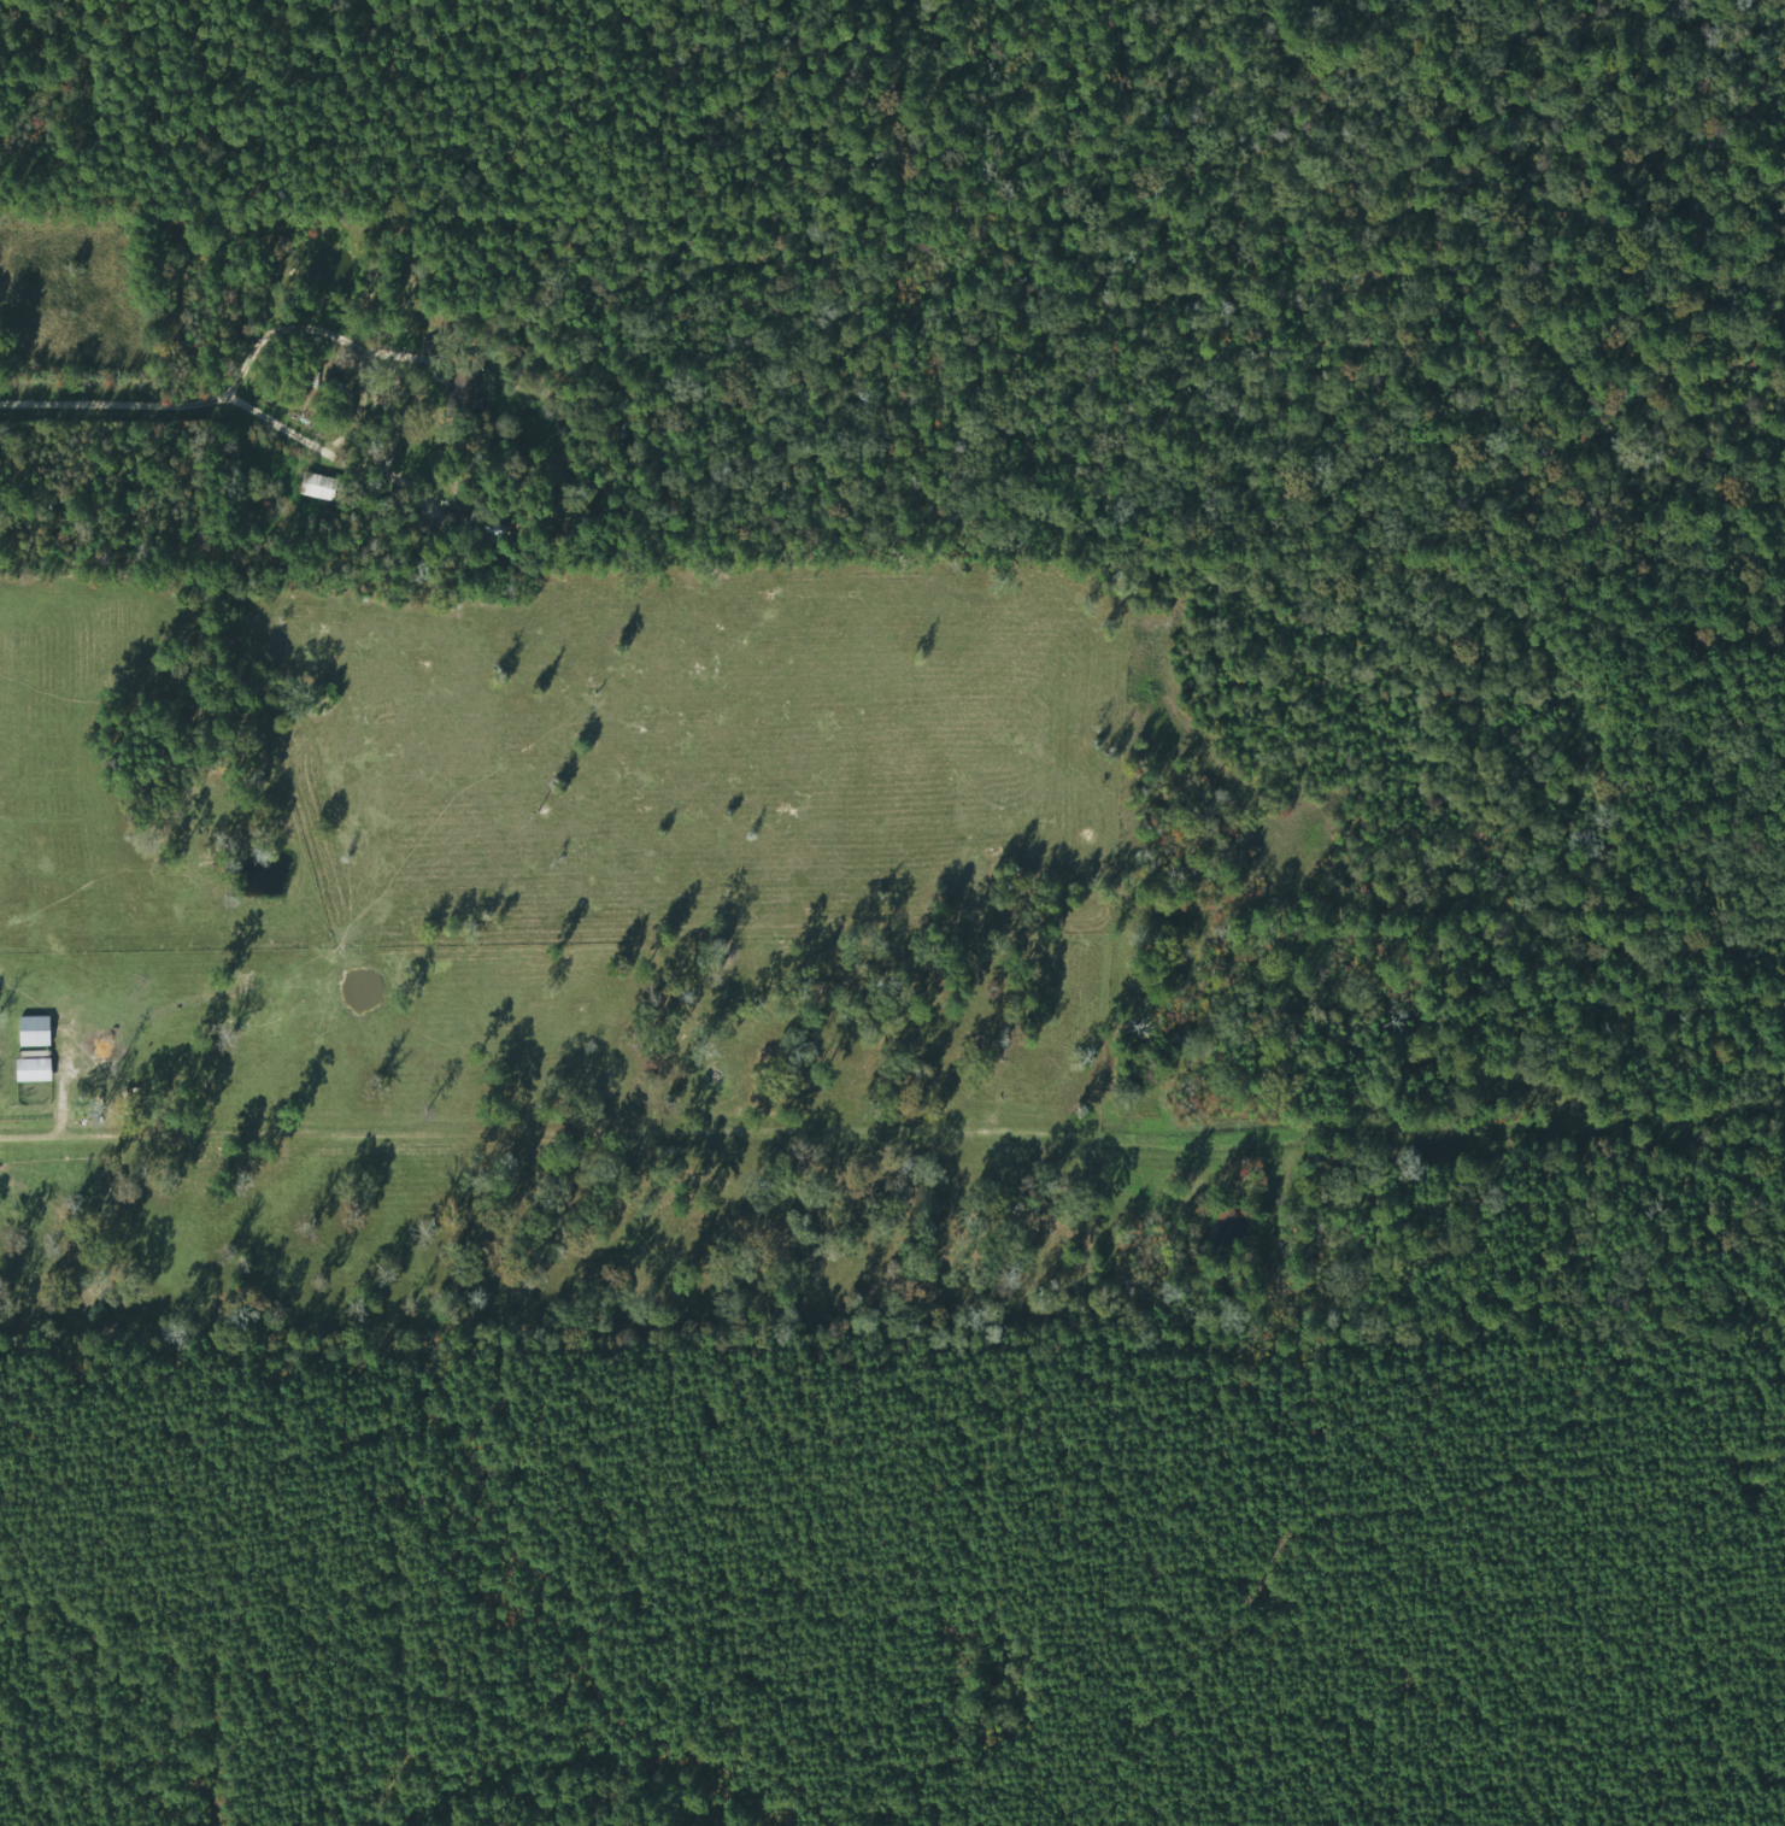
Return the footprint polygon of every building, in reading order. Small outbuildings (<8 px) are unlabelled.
[(306,348),(316,352),(320,342),(310,338),(306,348)] [(444,420),(479,421),(480,356),(446,355),(444,420)] [(296,496),(330,502),(334,480),(301,473),(296,496)] [(488,512),(471,508),(466,528),(504,538),(507,526),(486,521),(488,512)] [(18,1048),(49,1048),(49,1017),(18,1017),(18,1048)] [(14,1083),(50,1083),(50,1059),(14,1059),(14,1083)]
